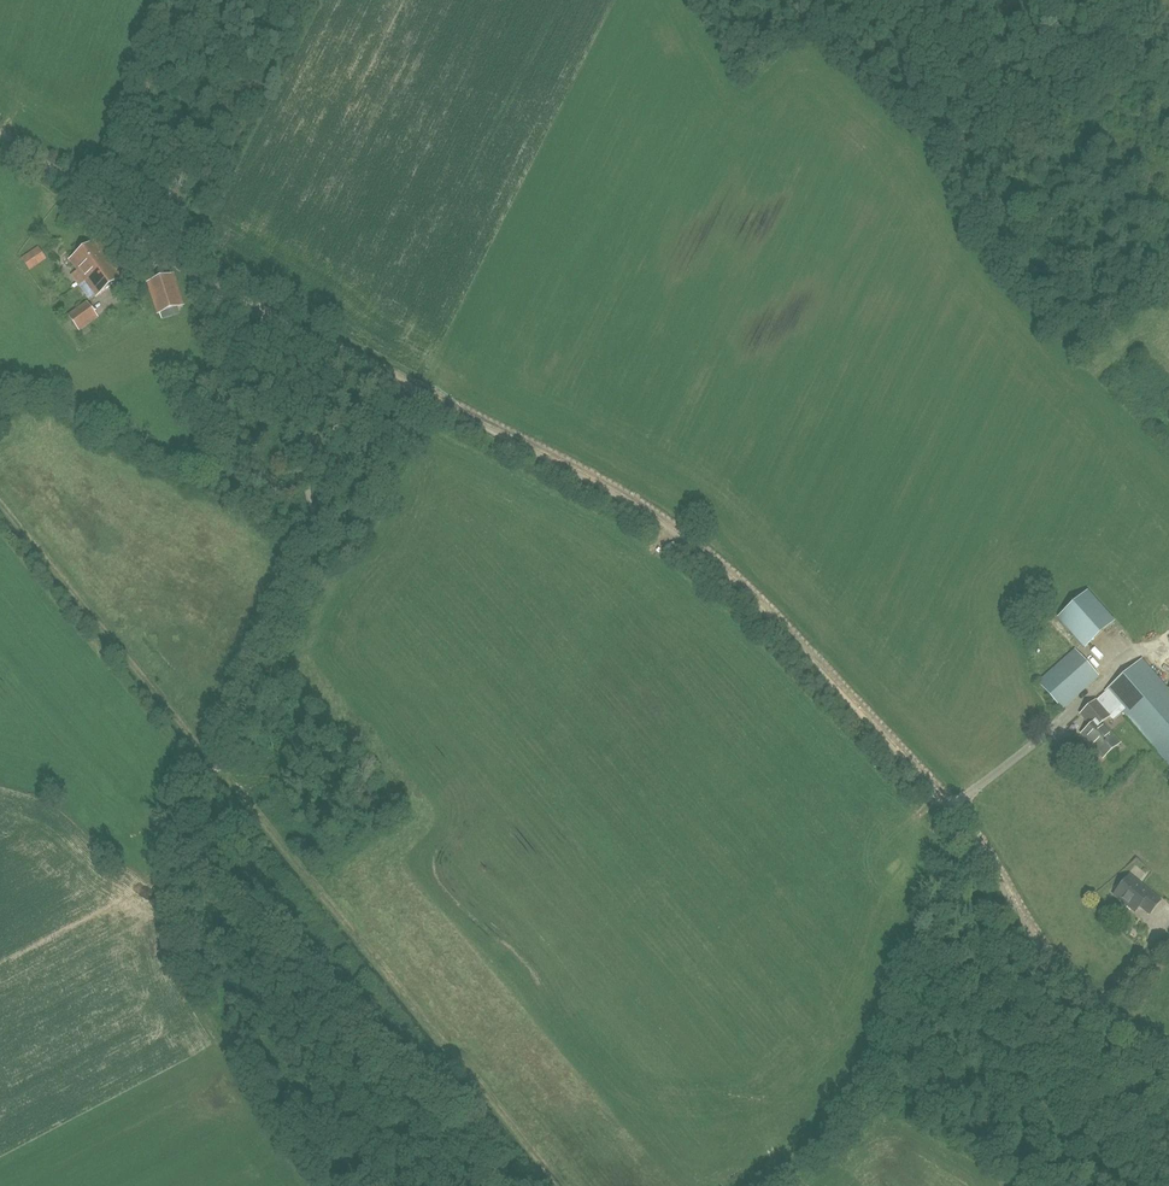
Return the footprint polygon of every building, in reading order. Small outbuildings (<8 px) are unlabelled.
[(108,256),(96,241),(70,260),(78,271),(72,275),(77,282),(74,284),(77,288),(78,286),(79,286),(86,281),(85,279),(93,273),(92,271),(94,269),(93,267),(101,262),(103,261),(102,260),(108,256)] [(34,268),(26,256),(21,259),(30,271),(34,268)] [(89,301),(96,295),(97,296),(123,277),(108,256),(102,260),(103,261),(101,262),(93,267),(94,269),(92,271),(93,273),(85,279),(86,281),(79,286),(89,301)] [(159,313),(177,307),(183,306),(176,283),(173,275),(167,277),(148,283),(152,295),(156,308),(158,314),(159,313)] [(69,317),(79,331),(97,318),(87,304),(69,317)] [(1114,621),(1088,592),(1058,618),(1084,648),(1114,621)] [(1097,599),(1107,608),(1112,603),(1103,594),(1097,599)] [(1058,642),(1049,650),(1053,655),(1062,647),(1058,642)] [(1062,709),(1098,677),(1075,650),(1038,683),(1062,709)] [(1168,764),(1168,691),(1142,660),(1106,692),(1120,708),(1140,731),(1168,764)] [(1110,718),(1096,702),(1081,715),(1091,727),(1082,735),(1103,758),(1119,744),(1102,724),(1110,718)] [(1122,865),(1134,875),(1140,867),(1127,858),(1122,865)] [(1160,901),(1130,876),(1122,885),(1121,884),(1118,884),(1115,888),(1115,891),(1116,892),(1114,895),(1135,912),(1140,906),(1150,914),(1160,901)]
